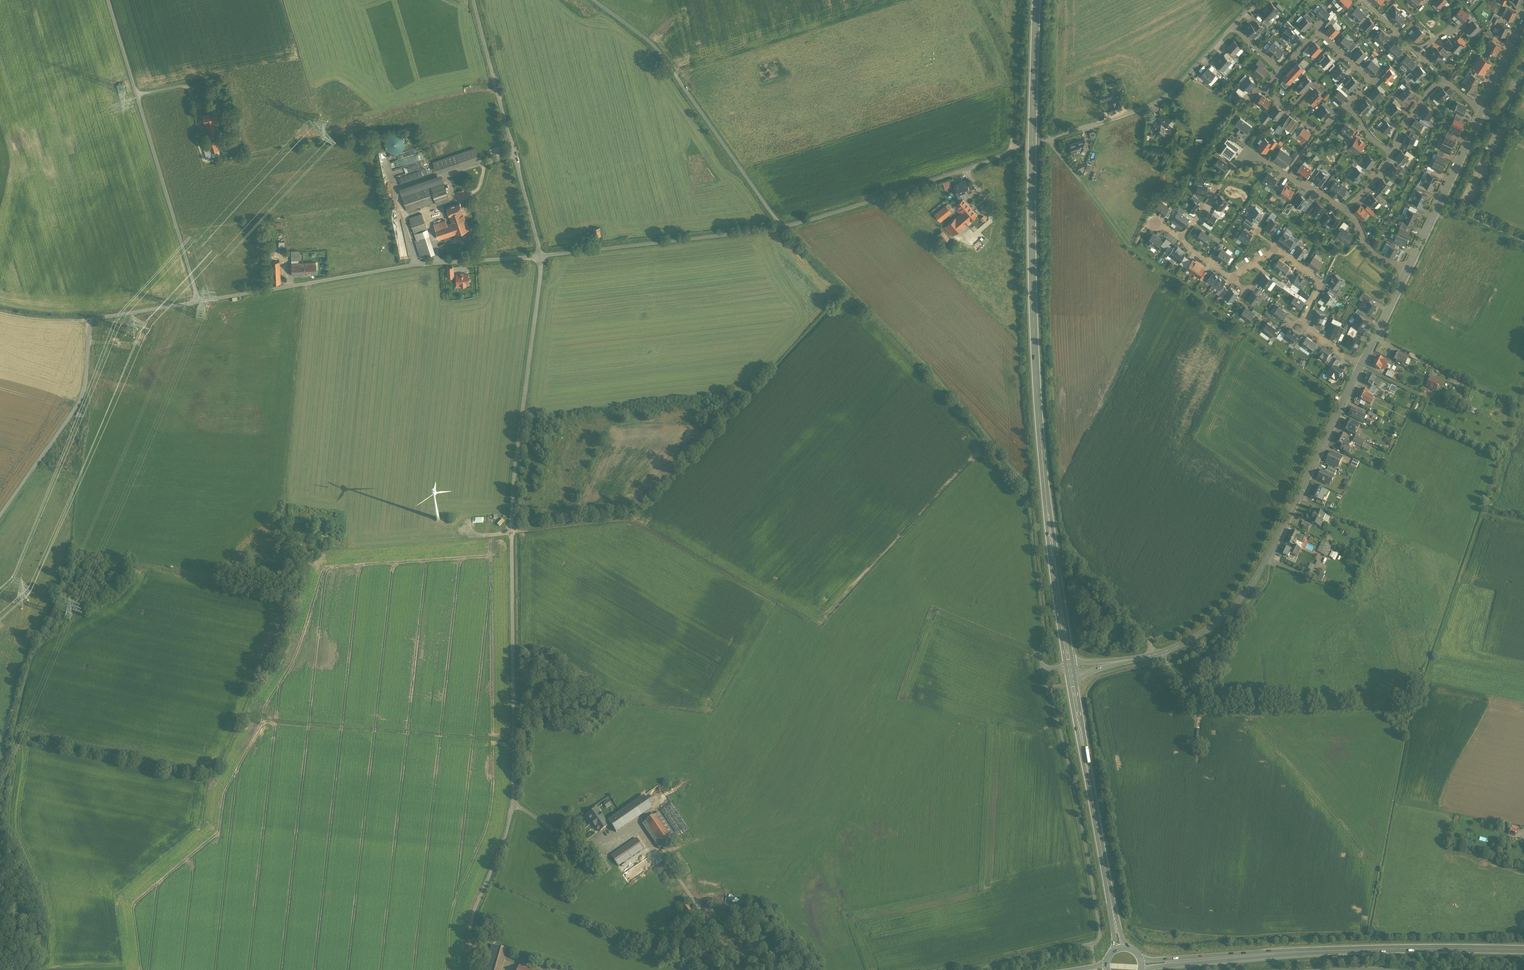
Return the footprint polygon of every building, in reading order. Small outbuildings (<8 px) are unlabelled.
[(1275,6),(1271,2),(1268,4),(1267,4),(1265,7),(1274,15),(1276,12),(1279,9),(1275,6)] [(1440,7),(1435,2),(1432,5),(1439,11),(1442,8),(1441,7),(1440,7)] [(1351,6),(1345,13),(1348,16),(1350,14),(1354,9),(1351,6)] [(1354,9),(1350,14),(1357,21),(1364,13),(1362,11),(1362,10),(1360,8),(1359,9),(1357,6),(1354,9)] [(1406,17),(1395,6),(1389,12),(1393,16),(1391,18),(1399,25),(1403,20),(1405,18),(1405,17),(1406,17)] [(1269,20),(1274,15),(1265,7),(1263,9),(1263,10),(1261,12),(1269,20)] [(1322,7),(1316,13),(1322,19),(1325,19),(1329,14),(1322,7)] [(1468,15),(1461,8),(1455,14),(1462,21),(1468,15)] [(1516,12),(1509,8),(1504,17),(1512,20),(1516,12)] [(1313,18),(1306,12),(1303,16),(1304,17),(1305,16),(1310,21),(1313,18)] [(1406,17),(1405,17),(1405,18),(1403,20),(1407,24),(1412,19),(1408,15),(1406,17)] [(1304,17),(1298,24),(1304,30),(1307,27),(1307,28),(1308,28),(1309,26),(1309,25),(1311,23),(1310,21),(1305,16),(1304,17)] [(1269,20),(1266,17),(1263,21),(1268,26),(1272,22),(1269,20)] [(1333,17),(1327,23),(1330,26),(1332,24),(1333,24),(1336,20),(1333,17)] [(1364,24),(1362,25),(1365,28),(1365,29),(1366,30),(1368,30),(1368,31),(1375,24),(1369,18),(1368,19),(1364,24)] [(1294,26),(1287,20),(1284,24),(1287,28),(1289,27),(1291,29),(1294,26)] [(1425,26),(1419,20),(1415,24),(1418,27),(1422,30),(1425,26)] [(1473,21),(1466,28),(1473,35),(1480,27),(1473,21)] [(1263,27),(1257,22),(1253,26),(1259,31),(1263,27)] [(1250,23),(1244,29),(1253,37),(1259,31),(1253,26),(1250,23)] [(1330,26),(1326,31),(1333,37),(1339,30),(1333,24),(1332,24),(1330,26)] [(1509,27),(1501,24),(1497,32),(1505,36),(1509,27)] [(1291,29),(1289,27),(1287,28),(1283,33),(1286,36),(1285,36),(1289,39),(1293,42),(1298,36),(1291,29)] [(1422,30),(1418,27),(1411,34),(1412,35),(1411,35),(1411,37),(1413,38),(1414,38),(1415,38),(1418,41),(1425,34),(1422,30)] [(1488,28),(1484,33),(1493,38),(1495,35),(1488,28)] [(1381,30),(1374,37),(1381,44),(1385,40),(1388,36),(1381,30)] [(1351,42),(1344,37),(1339,42),(1345,49),(1347,47),(1351,43),(1351,42)] [(1456,38),(1449,46),(1455,51),(1458,47),(1460,48),(1463,45),(1463,44),(1460,42),(1456,38)] [(1500,45),(1492,39),(1490,43),(1485,44),(1486,48),(1486,49),(1491,52),(1492,51),(1496,54),(1499,49),(1498,49),(1500,45)] [(1241,47),(1234,40),(1227,47),(1230,50),(1234,54),(1236,52),(1241,47)] [(1356,44),(1353,40),(1351,42),(1351,43),(1347,47),(1350,50),(1356,44)] [(1385,40),(1381,44),(1379,46),(1383,49),(1384,49),(1388,44),(1389,43),(1385,40)] [(1266,49),(1269,51),(1268,52),(1271,54),(1278,47),(1273,42),(1272,43),(1270,45),(1266,49)] [(1391,46),(1387,50),(1395,57),(1396,56),(1401,51),(1402,49),(1395,42),(1391,46)] [(1322,49),(1315,43),(1309,50),(1315,56),(1322,49)] [(1356,44),(1350,50),(1351,50),(1353,53),(1359,47),(1360,47),(1356,44)] [(1278,47),(1271,54),(1274,57),(1274,56),(1276,59),(1277,59),(1280,55),(1282,52),(1283,51),(1278,47)] [(1353,53),(1352,55),(1359,61),(1366,54),(1359,47),(1353,53)] [(1443,47),(1439,51),(1444,55),(1446,57),(1449,53),(1443,47)] [(1437,48),(1430,55),(1439,64),(1443,60),(1441,58),(1444,55),(1439,51),(1437,48)] [(1234,54),(1230,50),(1227,52),(1233,58),(1234,58),(1238,54),(1236,52),(1234,54)] [(1227,52),(1224,55),(1230,61),(1233,58),(1227,52)] [(1321,61),(1320,61),(1327,68),(1328,68),(1333,62),(1335,60),(1327,54),(1326,56),(1321,61)] [(1372,54),(1366,61),(1368,63),(1371,60),(1375,57),(1372,54)] [(1415,62),(1407,54),(1400,62),(1408,69),(1415,62)] [(1230,61),(1224,55),(1223,55),(1216,62),(1219,65),(1219,67),(1222,70),(1224,70),(1231,62),(1230,61)] [(1486,59),(1480,55),(1473,66),(1479,70),(1479,69),(1481,71),(1484,72),(1484,73),(1487,69),(1489,67),(1488,66),(1491,62),(1486,59)] [(1303,58),(1298,64),(1303,68),(1308,63),(1303,58)] [(1368,63),(1365,67),(1372,73),(1378,67),(1371,60),(1368,63)] [(1297,62),(1290,69),(1297,76),(1304,68),(1303,68),(1298,64),(1297,62)] [(1263,67),(1260,64),(1260,65),(1254,71),(1261,78),(1267,71),(1263,67)] [(1346,71),(1339,65),(1332,73),(1338,79),(1339,79),(1343,75),(1346,71)] [(1412,74),(1412,75),(1413,76),(1418,81),(1421,78),(1424,76),(1423,75),(1426,72),(1420,67),(1412,74)] [(1208,68),(1201,76),(1208,82),(1215,75),(1215,74),(1212,71),(1208,68)] [(1222,74),(1215,68),(1212,71),(1215,74),(1215,75),(1218,78),(1222,74)] [(1387,71),(1382,77),(1387,82),(1390,79),(1392,80),(1394,77),(1393,76),(1395,73),(1391,69),(1390,68),(1387,71)] [(1290,69),(1283,77),(1290,83),(1297,76),(1290,69)] [(1410,72),(1405,78),(1406,79),(1408,81),(1413,76),(1412,75),(1412,74),(1410,72)] [(1479,73),(1477,72),(1475,75),(1480,78),(1480,79),(1483,81),(1485,77),(1482,75),(1479,73)] [(1475,75),(1471,73),(1467,79),(1468,79),(1476,84),(1480,79),(1480,78),(1475,75)] [(1343,75),(1339,79),(1338,79),(1336,81),(1340,84),(1343,80),(1346,78),(1346,77),(1343,75)] [(1250,76),(1249,77),(1246,80),(1245,79),(1241,83),(1246,88),(1249,90),(1256,83),(1251,79),(1252,78),(1250,76)] [(1306,76),(1296,86),(1303,92),(1313,81),(1306,76)] [(1359,83),(1352,76),(1348,80),(1345,83),(1352,90),(1359,83)] [(1290,83),(1285,78),(1280,83),(1285,87),(1290,83)] [(1408,81),(1406,79),(1402,83),(1407,87),(1408,86),(1409,88),(1412,85),(1408,81)] [(1476,84),(1468,79),(1464,85),(1469,89),(1473,91),(1477,85),(1476,84)] [(1246,88),(1241,83),(1240,81),(1236,85),(1238,87),(1243,91),(1246,88)] [(1409,88),(1408,86),(1407,87),(1400,95),(1406,101),(1414,93),(1409,88)] [(1243,91),(1238,87),(1236,91),(1236,92),(1237,92),(1243,96),(1246,93),(1243,91)] [(1377,87),(1370,94),(1376,100),(1381,95),(1383,97),(1386,95),(1377,87)] [(1450,87),(1446,91),(1448,94),(1451,97),(1454,91),(1450,87)] [(1443,88),(1439,92),(1438,91),(1434,95),(1441,101),(1448,94),(1446,91),(1443,88)] [(1112,90),(1100,94),(1102,100),(1114,96),(1112,90)] [(1317,90),(1309,99),(1315,104),(1317,102),(1320,100),(1319,99),(1322,96),(1319,94),(1320,92),(1317,90)] [(1339,90),(1333,97),(1339,103),(1346,96),(1343,93),(1339,90)] [(1243,96),(1237,92),(1236,92),(1231,100),(1239,105),(1245,98),(1243,96)] [(1270,102),(1262,95),(1260,98),(1257,102),(1257,103),(1261,106),(1265,109),(1270,102)] [(1374,103),(1368,97),(1365,99),(1372,105),(1374,103)] [(1365,99),(1358,107),(1365,113),(1366,113),(1367,111),(1367,110),(1372,105),(1365,99)] [(1119,100),(1110,103),(1111,105),(1106,107),(1108,112),(1113,111),(1121,108),(1119,100)] [(1457,102),(1454,110),(1457,111),(1464,114),(1464,113),(1467,107),(1457,102)] [(1395,103),(1388,110),(1390,111),(1390,113),(1391,114),(1393,114),(1395,116),(1401,109),(1399,108),(1395,103)] [(1433,110),(1425,104),(1420,112),(1425,116),(1428,119),(1429,118),(1433,113),(1431,112),(1433,110)] [(1283,111),(1276,106),(1270,114),(1277,119),(1283,111)] [(1324,106),(1318,113),(1325,119),(1331,112),(1328,109),(1324,106)] [(216,108),(203,111),(208,133),(222,130),(216,108)] [(1266,112),(1261,120),(1265,122),(1270,115),(1266,112)] [(1298,122),(1289,116),(1284,123),(1292,130),(1298,122)] [(1429,118),(1428,119),(1425,116),(1423,119),(1429,124),(1430,125),(1433,120),(1429,118)] [(1173,119),(1158,117),(1158,123),(1156,123),(1156,125),(1157,125),(1156,134),(1164,135),(1165,126),(1172,127),(1173,123),(1172,123),(1173,119)] [(1248,132),(1252,126),(1241,117),(1236,123),(1241,127),(1247,132),(1248,132)] [(1454,117),(1451,123),(1461,128),(1464,121),(1460,119),(1454,117)] [(1423,119),(1421,118),(1418,121),(1423,125),(1426,127),(1429,124),(1423,119)] [(1418,121),(1416,119),(1411,126),(1418,131),(1423,125),(1418,121)] [(1386,120),(1380,127),(1386,133),(1392,126),(1386,120)] [(1461,128),(1451,123),(1448,129),(1454,132),(1458,134),(1461,128)] [(1353,130),(1345,124),(1339,132),(1347,138),(1350,134),(1353,130)] [(1306,129),(1304,126),(1301,130),(1298,134),(1298,135),(1305,140),(1311,132),(1309,130),(1309,129),(1307,127),(1306,129)] [(1247,132),(1241,127),(1237,132),(1243,137),(1247,132)] [(1301,130),(1298,127),(1292,134),(1296,137),(1298,135),(1298,134),(1301,130)] [(394,153),(397,153),(400,152),(402,150),(404,148),(405,145),(405,142),(404,139),(402,136),(400,134),(397,133),(394,133),(391,134),(388,136),(386,138),(385,141),(385,145),(386,148),(388,150),(391,152),(394,153)] [(1409,135),(1406,133),(1405,137),(1404,137),(1403,140),(1403,142),(1412,146),(1415,138),(1416,137),(1409,135)] [(1350,134),(1347,138),(1345,141),(1348,143),(1353,137),(1353,136),(1350,134)] [(1446,135),(1443,141),(1453,146),(1456,140),(1451,138),(1446,135)] [(1348,143),(1347,144),(1350,146),(1356,139),(1353,137),(1348,143)] [(1360,139),(1357,137),(1356,139),(1350,146),(1351,146),(1351,145),(1355,148),(1354,150),(1358,153),(1365,143),(1362,141),(1363,141),(1360,139)] [(217,138),(209,141),(212,150),(221,147),(217,138)] [(1265,138),(1258,146),(1266,152),(1270,146),(1275,140),(1272,138),(1270,141),(1265,138)] [(1085,139),(1069,145),(1072,154),(1078,152),(1078,150),(1083,148),(1083,150),(1088,148),(1085,139)] [(1232,160),(1240,148),(1228,139),(1225,143),(1227,144),(1221,152),(1232,160)] [(1453,146),(1443,141),(1440,147),(1445,150),(1450,152),(1453,146)] [(474,147),(433,160),(436,172),(478,159),(474,147)] [(417,148),(394,155),(396,159),(404,157),(406,164),(420,160),(417,148)] [(1405,153),(1401,150),(1396,158),(1403,163),(1408,157),(1409,156),(1405,153)] [(1414,155),(1407,150),(1405,153),(1409,156),(1408,157),(1411,160),(1414,155)] [(1223,157),(1216,151),(1214,154),(1219,158),(1221,160),(1223,157)] [(1284,153),(1280,151),(1275,158),(1279,160),(1278,161),(1280,163),(1281,162),(1285,165),(1291,158),(1288,156),(1288,155),(1285,152),(1284,153)] [(1443,156),(1437,153),(1434,159),(1444,164),(1447,158),(1443,156)] [(1363,162),(1367,165),(1370,168),(1376,160),(1368,155),(1363,162)] [(1221,160),(1219,158),(1214,166),(1222,172),(1228,164),(1221,160)] [(1444,164),(1434,159),(1431,166),(1434,167),(1437,169),(1441,171),(1444,165),(1444,164)] [(1302,163),(1296,172),(1300,176),(1307,167),(1302,163)] [(1393,164),(1387,171),(1388,172),(1387,172),(1388,174),(1389,175),(1391,175),(1391,174),(1395,177),(1400,169),(1393,164)] [(1307,167),(1300,176),(1305,179),(1311,170),(1307,167)] [(1357,167),(1350,175),(1358,181),(1362,176),(1364,174),(1363,173),(1364,172),(1360,170),(1357,167)] [(1316,168),(1311,175),(1315,178),(1320,171),(1316,168)] [(1315,178),(1314,180),(1321,185),(1328,176),(1320,171),(1315,178)] [(1430,173),(1428,172),(1427,175),(1425,178),(1435,183),(1437,180),(1436,180),(1438,177),(1430,173)] [(1271,174),(1269,173),(1268,173),(1262,180),(1263,181),(1262,183),(1267,184),(1270,186),(1271,186),(1274,182),(1276,179),(1271,175),(1271,174)] [(450,200),(441,174),(429,178),(436,201),(437,204),(450,200)] [(1331,176),(1325,184),(1329,187),(1335,179),(1331,176)] [(429,178),(400,188),(408,211),(436,201),(429,178)] [(1435,183),(1425,178),(1424,181),(1423,184),(1428,186),(1432,188),(1434,185),(1434,186),(1435,183)] [(945,188),(951,187),(949,179),(943,181),(945,188)] [(1329,187),(1328,189),(1331,191),(1331,192),(1333,194),(1341,184),(1335,179),(1329,187)] [(1390,184),(1383,179),(1375,188),(1380,191),(1381,189),(1384,191),(1390,184)] [(966,180),(954,184),(957,194),(960,201),(963,198),(965,201),(968,200),(965,192),(969,191),(966,180)] [(1274,182),(1271,186),(1270,186),(1269,189),(1274,193),(1277,188),(1279,185),(1274,182)] [(1206,195),(1207,187),(1201,186),(1201,185),(1198,184),(1196,193),(1200,194),(1201,195),(1204,196),(1205,195),(1206,195)] [(1341,184),(1333,194),(1336,196),(1336,195),(1339,197),(1341,195),(1345,189),(1347,188),(1341,184)] [(1286,188),(1285,188),(1284,187),(1281,191),(1279,193),(1280,193),(1287,199),(1293,191),(1287,187),(1286,188)] [(1274,193),(1272,195),(1276,198),(1280,193),(1279,193),(1281,191),(1277,188),(1274,193)] [(466,196),(464,189),(456,192),(458,199),(466,196)] [(1345,189),(1341,195),(1345,198),(1351,193),(1345,189)] [(1422,192),(1417,190),(1416,192),(1415,195),(1425,200),(1426,197),(1427,194),(1422,192)] [(1307,198),(1300,193),(1293,202),(1301,208),(1304,203),(1308,199),(1307,198)] [(1200,200),(1193,194),(1191,198),(1193,199),(1198,203),(1200,200)] [(1315,197),(1310,194),(1307,198),(1312,202),(1315,197)] [(1375,197),(1372,194),(1367,200),(1374,207),(1379,201),(1375,197)] [(1385,199),(1378,194),(1375,197),(1379,201),(1382,203),(1385,199)] [(1227,201),(1220,195),(1214,204),(1221,210),(1223,207),(1224,207),(1226,204),(1225,204),(1227,201)] [(1425,200),(1415,195),(1413,198),(1412,201),(1415,202),(1419,204),(1422,206),(1423,203),(1425,200)] [(393,197),(387,198),(389,207),(395,205),(393,197)] [(965,201),(963,198),(960,201),(954,206),(961,213),(956,217),(963,225),(963,226),(976,214),(965,201)] [(1198,203),(1193,199),(1187,207),(1194,212),(1200,204),(1198,203)] [(446,219),(434,223),(439,238),(468,228),(459,201),(446,206),(451,222),(447,223),(446,219)] [(1162,203),(1160,202),(1154,209),(1163,216),(1164,214),(1169,208),(1168,208),(1166,206),(1167,205),(1163,203),(1162,203)] [(1326,208),(1318,202),(1314,207),(1311,211),(1311,212),(1315,215),(1316,213),(1319,215),(1321,211),(1322,212),(1326,208)] [(946,204),(934,214),(936,216),(940,221),(952,211),(946,204)] [(1314,207),(1310,204),(1309,205),(1306,211),(1310,214),(1311,212),(1311,211),(1314,207)] [(1368,211),(1361,205),(1355,211),(1362,218),(1368,211)] [(1255,221),(1256,222),(1259,219),(1262,216),(1261,216),(1264,212),(1256,206),(1253,210),(1252,209),(1250,212),(1251,213),(1248,216),(1255,221)] [(1416,212),(1409,208),(1407,211),(1406,214),(1416,219),(1417,216),(1418,213),(1416,212)] [(1178,212),(1172,220),(1181,227),(1187,218),(1178,212)] [(1212,214),(1209,212),(1204,219),(1211,225),(1213,224),(1214,222),(1214,221),(1216,217),(1212,214)] [(422,213),(409,217),(414,233),(427,228),(422,213)] [(1326,213),(1321,220),(1326,224),(1328,222),(1331,217),(1326,213)] [(1341,219),(1333,214),(1331,217),(1328,222),(1335,227),(1341,219)] [(1416,219),(1406,214),(1404,217),(1403,220),(1413,224),(1414,222),(1416,219)] [(1255,221),(1248,216),(1244,221),(1252,226),(1255,221)] [(956,217),(945,226),(952,235),(963,225),(956,217)] [(1272,219),(1266,227),(1273,232),(1279,224),(1272,219)] [(1252,226),(1244,221),(1242,224),(1245,227),(1248,229),(1249,230),(1252,226)] [(1406,229),(1400,226),(1397,233),(1407,237),(1410,231),(1406,229)] [(1246,242),(1251,235),(1246,231),(1248,229),(1245,227),(1237,237),(1242,241),(1243,240),(1246,242)] [(1353,235),(1343,227),(1337,235),(1341,238),(1340,239),(1343,241),(1343,240),(1347,242),(1349,239),(1351,239),(1350,237),(1353,235)] [(430,236),(427,228),(414,233),(416,239),(415,240),(421,258),(435,253),(429,236),(430,236)] [(1201,231),(1196,237),(1206,245),(1211,238),(1201,231)] [(1285,231),(1278,240),(1282,243),(1281,244),(1287,248),(1288,247),(1293,241),(1293,240),(1288,237),(1290,235),(1285,231)] [(947,239),(940,232),(936,235),(943,243),(947,239)] [(1153,233),(1147,241),(1157,249),(1163,241),(1153,233)] [(1407,237),(1397,233),(1394,239),(1400,242),(1404,244),(1407,237)] [(1166,238),(1161,245),(1166,248),(1171,241),(1166,238)] [(1293,241),(1288,247),(1292,249),(1297,242),(1293,239),(1293,240),(1293,241)] [(1164,252),(1168,254),(1173,247),(1170,244),(1164,252)] [(1395,246),(1390,244),(1386,252),(1394,256),(1398,248),(1395,246)] [(1299,245),(1293,253),(1300,258),(1306,250),(1299,245)] [(399,248),(400,258),(410,257),(408,246),(399,248)] [(1172,261),(1180,248),(1178,246),(1177,248),(1174,246),(1173,247),(1168,254),(1171,257),(1169,260),(1172,261)] [(1184,251),(1180,248),(1172,261),(1174,263),(1176,260),(1179,262),(1184,255),(1185,254),(1183,252),(1184,251)] [(1222,248),(1216,257),(1225,264),(1231,256),(1222,248)] [(300,251),(290,251),(291,275),(316,274),(315,261),(300,262),(300,251)] [(1184,255),(1179,262),(1183,265),(1188,258),(1184,255)] [(1322,262),(1314,256),(1308,264),(1317,270),(1322,262)] [(1190,275),(1200,262),(1197,260),(1196,261),(1193,259),(1187,268),(1190,271),(1188,273),(1190,275)] [(1279,260),(1274,266),(1284,273),(1288,267),(1279,260)] [(279,261),(270,262),(271,283),(280,283),(279,261)] [(1203,264),(1200,262),(1190,275),(1193,277),(1195,274),(1198,276),(1205,268),(1202,266),(1203,264)] [(446,266),(446,277),(455,277),(455,286),(466,286),(466,283),(468,283),(468,272),(454,272),(454,265),(446,266)] [(1213,272),(1207,280),(1213,284),(1219,276),(1213,272)] [(1271,279),(1265,274),(1260,282),(1267,287),(1273,280),(1271,279)] [(1298,274),(1293,282),(1301,287),(1306,280),(1298,274)] [(1343,280),(1335,274),(1333,277),(1331,279),(1331,280),(1329,283),(1331,284),(1337,288),(1338,287),(1343,280)] [(1281,281),(1274,275),(1271,279),(1273,280),(1278,284),(1281,281)] [(1219,276),(1213,284),(1219,289),(1223,284),(1225,281),(1219,276)] [(1337,288),(1331,284),(1329,287),(1336,293),(1339,289),(1338,287),(1337,288)] [(1230,287),(1224,296),(1232,301),(1238,293),(1230,287)] [(1300,294),(1307,299),(1310,295),(1303,290),(1300,294)] [(1253,291),(1248,298),(1255,304),(1261,296),(1253,291)] [(1363,300),(1366,302),(1368,300),(1371,296),(1364,291),(1359,297),(1363,300)] [(1327,292),(1322,298),(1328,302),(1330,304),(1335,297),(1327,292)] [(1294,296),(1290,303),(1299,309),(1303,303),(1294,296)] [(1322,298),(1321,298),(1318,302),(1325,306),(1328,302),(1322,298)] [(1363,300),(1359,305),(1370,313),(1376,305),(1368,300),(1366,302),(1363,300)] [(1245,307),(1242,311),(1243,312),(1241,315),(1248,321),(1254,313),(1251,311),(1245,307)] [(1278,307),(1273,313),(1281,320),(1286,313),(1278,307)] [(1254,308),(1251,311),(1254,313),(1259,316),(1261,313),(1254,308)] [(1359,314),(1363,317),(1365,314),(1358,308),(1356,311),(1359,314)] [(1316,311),(1313,320),(1320,323),(1324,315),(1316,311)] [(1363,317),(1359,314),(1352,323),(1361,329),(1368,320),(1363,317)] [(1331,321),(1325,334),(1338,340),(1342,333),(1344,328),(1344,327),(1331,321)] [(1276,329),(1267,323),(1262,330),(1270,336),(1274,331),(1276,329)] [(1350,335),(1354,336),(1357,330),(1351,326),(1347,333),(1350,335)] [(1290,328),(1284,336),(1291,341),(1295,336),(1297,333),(1295,332),(1296,331),(1292,329),(1290,328)] [(1274,331),(1270,336),(1269,338),(1273,341),(1279,334),(1274,331)] [(1350,335),(1346,345),(1355,349),(1360,339),(1354,336),(1350,335)] [(1300,339),(1295,336),(1291,341),(1290,343),(1294,346),(1296,343),(1300,339)] [(1300,339),(1296,343),(1300,346),(1301,344),(1305,339),(1302,336),(1300,339)] [(1305,339),(1301,344),(1310,351),(1316,343),(1307,337),(1305,339)] [(1321,348),(1316,355),(1320,358),(1319,358),(1322,361),(1323,360),(1326,362),(1330,357),(1332,355),(1321,348)] [(1409,357),(1400,353),(1400,354),(1395,352),(1392,358),(1398,361),(1405,364),(1409,357)] [(1326,362),(1325,364),(1329,367),(1334,359),(1330,357),(1326,362)] [(1389,363),(1377,357),(1373,366),(1380,370),(1381,367),(1388,370),(1391,372),(1394,366),(1389,363)] [(1343,373),(1334,367),(1328,375),(1330,377),(1331,378),(1333,380),(1334,380),(1335,380),(1337,381),(1343,373)] [(1391,372),(1388,370),(1386,376),(1392,379),(1395,373),(1391,372)] [(1376,379),(1369,375),(1365,383),(1373,386),(1374,383),(1378,385),(1380,381),(1376,379)] [(1436,381),(1431,378),(1426,387),(1436,391),(1438,388),(1440,385),(1440,384),(1436,382),(1437,381),(1436,381)] [(1445,382),(1438,378),(1436,381),(1437,381),(1436,382),(1440,384),(1440,385),(1443,386),(1445,382)] [(1370,393),(1362,389),(1358,398),(1356,402),(1361,404),(1362,401),(1371,405),(1374,398),(1368,396),(1370,393)] [(1357,411),(1353,409),(1349,415),(1373,427),(1375,423),(1372,421),(1372,422),(1366,419),(1367,417),(1367,416),(1362,414),(1363,413),(1357,410),(1357,411)] [(1359,426),(1347,420),(1343,429),(1355,435),(1359,426)] [(1367,438),(1357,433),(1355,438),(1365,442),(1367,438)] [(1348,437),(1341,434),(1336,442),(1343,446),(1349,449),(1349,448),(1352,443),(1346,441),(1348,437)] [(1365,442),(1355,438),(1353,443),(1363,448),(1365,442)] [(1349,449),(1343,446),(1341,450),(1349,454),(1351,450),(1349,448),(1349,449)] [(1343,457),(1331,452),(1326,462),(1334,466),(1336,463),(1339,465),(1343,457)] [(1359,462),(1354,459),(1351,465),(1357,467),(1359,462)] [(1333,477),(1322,472),(1318,480),(1330,485),(1333,477)] [(1325,491),(1314,486),(1310,496),(1318,500),(1320,501),(1321,499),(1325,491)] [(1326,515),(1316,511),(1311,523),(1320,527),(1326,515)] [(1300,534),(1292,530),(1286,543),(1291,545),(1290,547),(1291,548),(1292,549),(1290,554),(1297,557),(1301,549),(1294,546),(1295,545),(1296,545),(1296,544),(1295,544),(1297,539),(1303,542),(1306,537),(1300,534)] [(1330,544),(1323,541),(1317,552),(1325,555),(1329,547),(1330,544)] [(644,796),(608,820),(616,833),(652,808),(644,796)] [(597,807),(586,815),(599,833),(610,826),(597,807)] [(660,812),(641,824),(658,849),(676,837),(660,812)] [(618,866),(644,849),(637,838),(611,855),(618,866)] [(591,848),(605,872),(610,869),(596,845),(591,848)] [(696,915),(688,904),(682,909),(690,920),(696,915)] [(495,942),(488,967),(499,969),(504,969),(511,946),(502,944),(495,942)]
